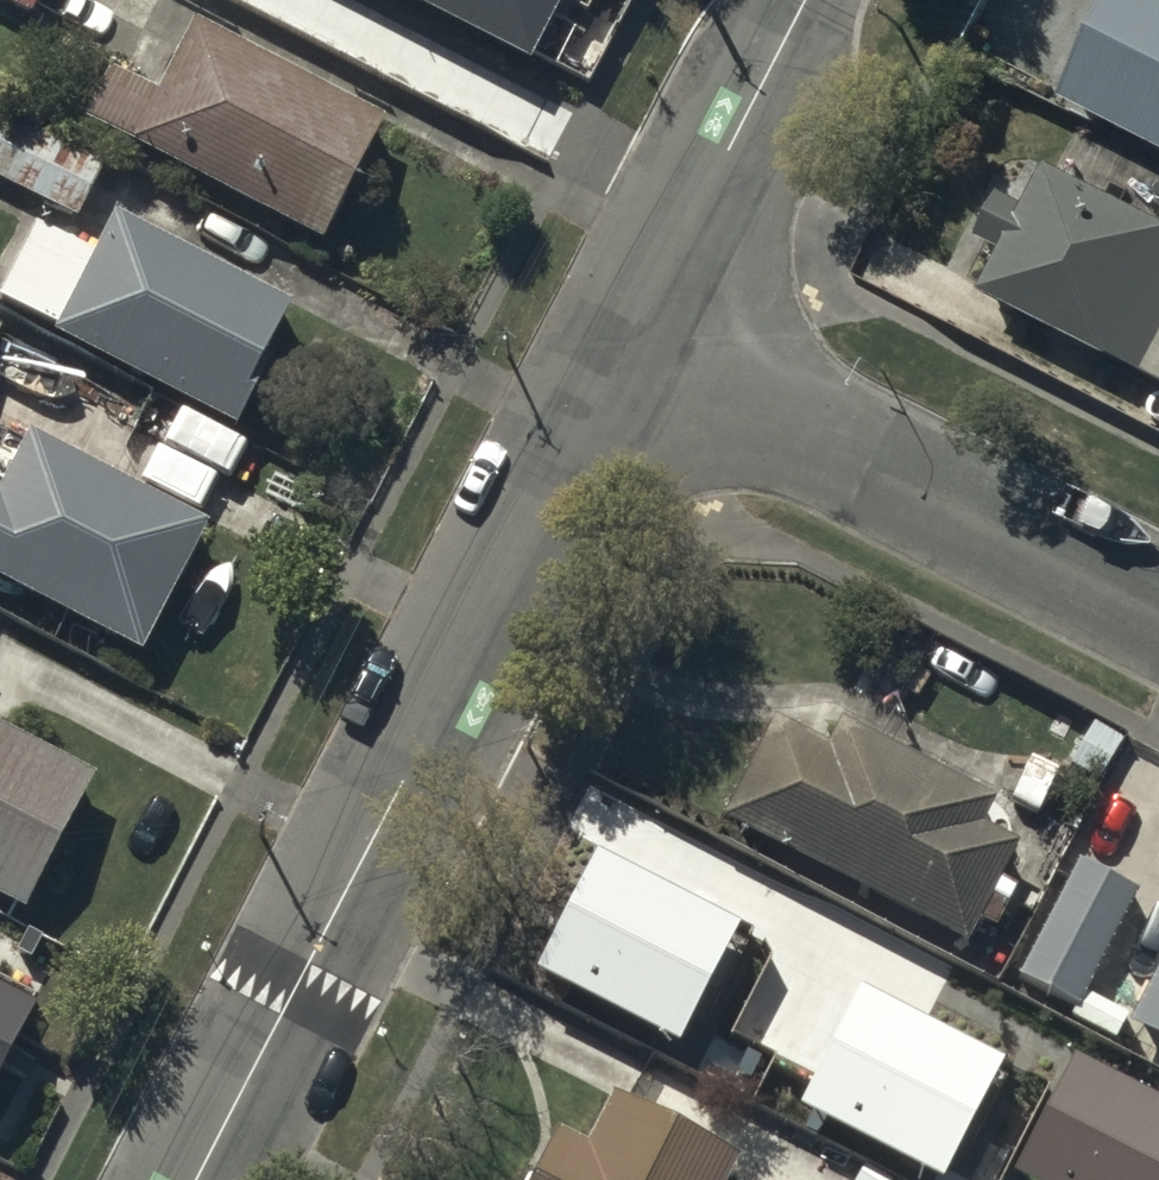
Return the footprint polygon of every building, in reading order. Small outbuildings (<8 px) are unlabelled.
[(35,21),(45,0),(0,0),(0,3),(35,21)] [(530,54),(557,0),(423,0),(530,54)] [(1057,93),(1158,145),(1158,0),(1104,0),(1057,93)] [(384,112),(197,14),(161,82),(112,56),(85,107),(321,231),(384,112)] [(0,122),(0,182),(81,223),(105,175),(0,122)] [(1045,166),(1026,203),(993,187),(971,231),(999,245),(977,289),(1158,380),(1158,223),(1045,166)] [(118,206),(99,240),(38,209),(0,282),(0,287),(59,318),(58,324),(236,416),(297,299),(118,206)] [(34,425),(3,482),(0,480),(0,568),(141,643),(208,518),(34,425)] [(824,730),(766,702),(714,807),(960,928),(971,907),(991,917),(1010,877),(994,869),(1012,832),(978,815),(993,785),(835,707),(824,730)] [(1121,731),(1093,714),(1069,754),(1097,771),(1121,731)] [(23,898),(90,770),(0,724),(0,886),(23,898)] [(740,917),(598,844),(536,963),(679,1036),(740,917)] [(1132,882),(1077,852),(1015,965),(1070,995),(1132,882)] [(1126,1012),(1158,1029),(1158,950),(1126,1012)] [(1005,1055),(863,981),(815,1074),(802,1098),(943,1172),(1005,1055)] [(1124,1005),(1081,983),(1069,1006),(1111,1028),(1124,1005)] [(35,1004),(0,987),(0,1073),(35,1004)] [(1076,1051),(1017,1167),(1043,1179),(1158,1179),(1158,1093),(1076,1051)] [(609,1084),(585,1131),(552,1114),(518,1179),(716,1179),(733,1146),(609,1084)]
